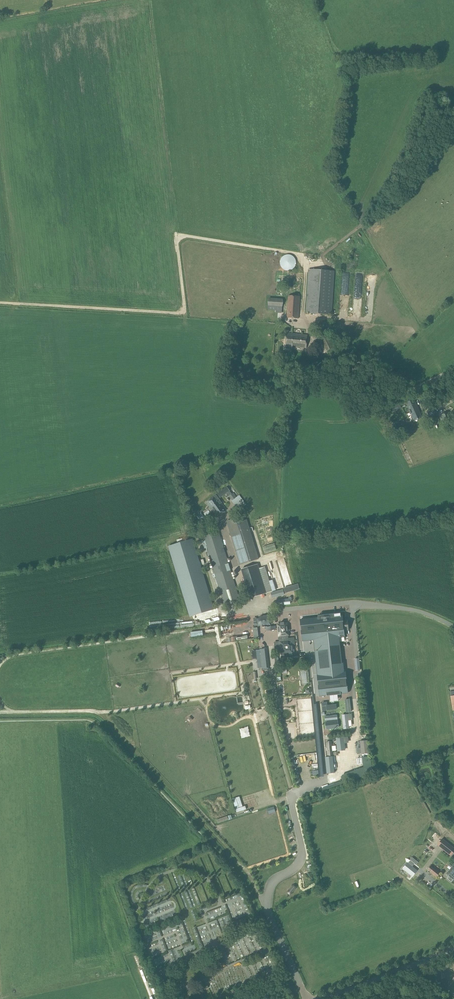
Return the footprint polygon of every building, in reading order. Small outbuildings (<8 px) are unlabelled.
[(280,262),(280,263),(281,265),(281,267),(282,268),(283,269),(285,270),(286,271),(288,271),(289,271),(291,271),(292,270),(293,270),(295,268),(296,267),(296,266),(297,264),(297,263),(297,261),(296,259),(295,258),(294,256),(293,255),(291,255),(290,254),(288,254),(287,254),(285,255),(284,256),(282,257),(281,258),(281,260),(280,262)] [(332,315),(335,271),(308,269),(306,313),(332,315)] [(288,295),(287,318),(299,319),(300,296),(288,295)] [(282,299),(277,299),(269,298),(269,306),(274,306),(277,306),(277,310),(277,312),(281,312),(282,299)] [(306,348),(308,335),(286,333),(286,348),(292,349),(292,347),(306,348)] [(320,337),(327,351),(337,346),(332,336),(329,337),(327,333),(320,337)] [(332,352),(327,355),(328,361),(334,361),(336,356),(332,352)] [(415,420),(421,417),(418,410),(418,411),(416,407),(417,407),(413,399),(407,402),(413,415),(412,416),(414,420),(415,420)] [(453,420),(449,411),(439,416),(443,425),(453,420)] [(218,494),(220,497),(224,495),(226,497),(229,495),(229,496),(231,494),(230,493),(231,493),(227,487),(225,489),(218,494)] [(217,517),(226,510),(216,495),(207,503),(212,509),(217,516),(217,517)] [(258,559),(247,520),(242,522),(240,518),(227,522),(240,565),(258,559)] [(219,531),(203,536),(209,556),(225,606),(240,601),(219,531)] [(191,616),(213,609),(192,540),(169,546),(191,616)] [(251,598),(267,593),(258,564),(242,569),(251,598)] [(271,596),(273,606),(281,604),(280,599),(274,600),(273,596),(271,596)] [(318,618),(301,620),(303,641),(314,640),(318,674),(317,674),(319,696),(348,693),(346,671),(344,671),(343,664),(342,664),(340,643),(339,637),(344,636),(344,630),(346,630),(345,621),(343,621),(342,615),(341,615),(340,613),(334,614),(334,616),(318,618)] [(288,623),(277,624),(278,637),(289,636),(288,623)] [(280,642),(281,650),(285,650),(286,655),(294,654),(293,645),(292,645),(292,644),(295,644),(294,639),(289,639),(289,641),(288,642),(288,641),(280,642)] [(269,667),(267,649),(260,650),(262,668),(269,667)] [(442,839),(437,845),(451,856),(453,852),(453,848),(442,839)] [(408,863),(403,868),(412,876),(417,871),(411,866),(414,863),(416,865),(418,862),(415,860),(412,857),(410,860),(411,860),(408,864),(408,863)] [(434,868),(431,866),(428,870),(430,872),(437,877),(440,873),(434,868)] [(176,935),(165,937),(166,945),(179,943),(178,939),(177,939),(176,935)]
